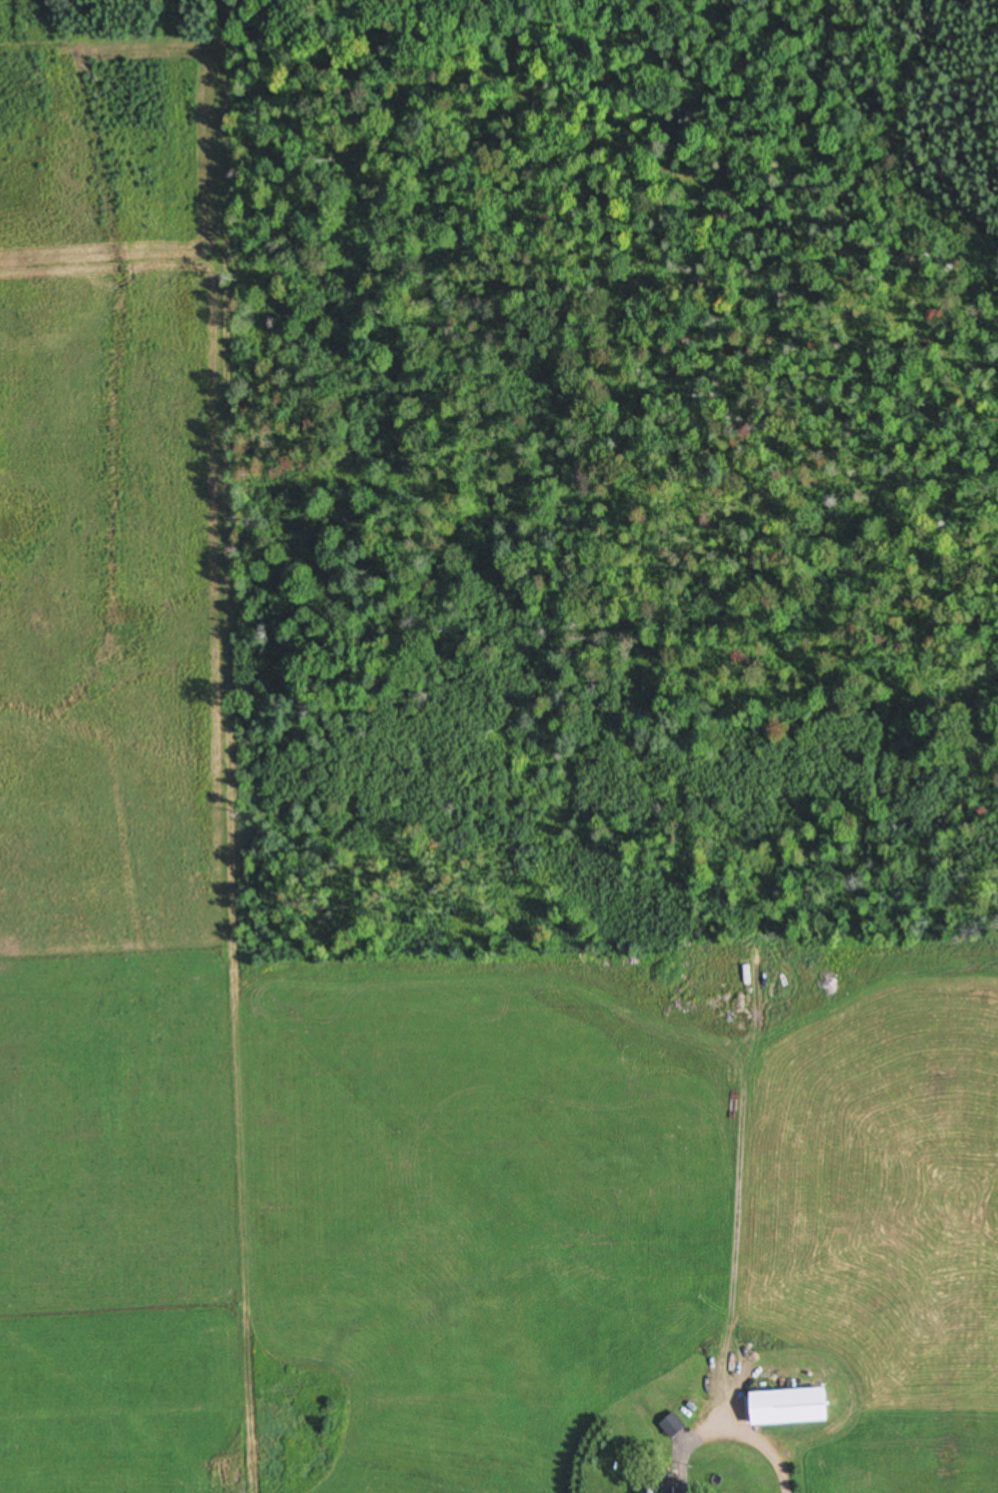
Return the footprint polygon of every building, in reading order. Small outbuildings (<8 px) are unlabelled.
[(828,1423),(826,1389),(743,1393),(745,1427),(828,1423)]
